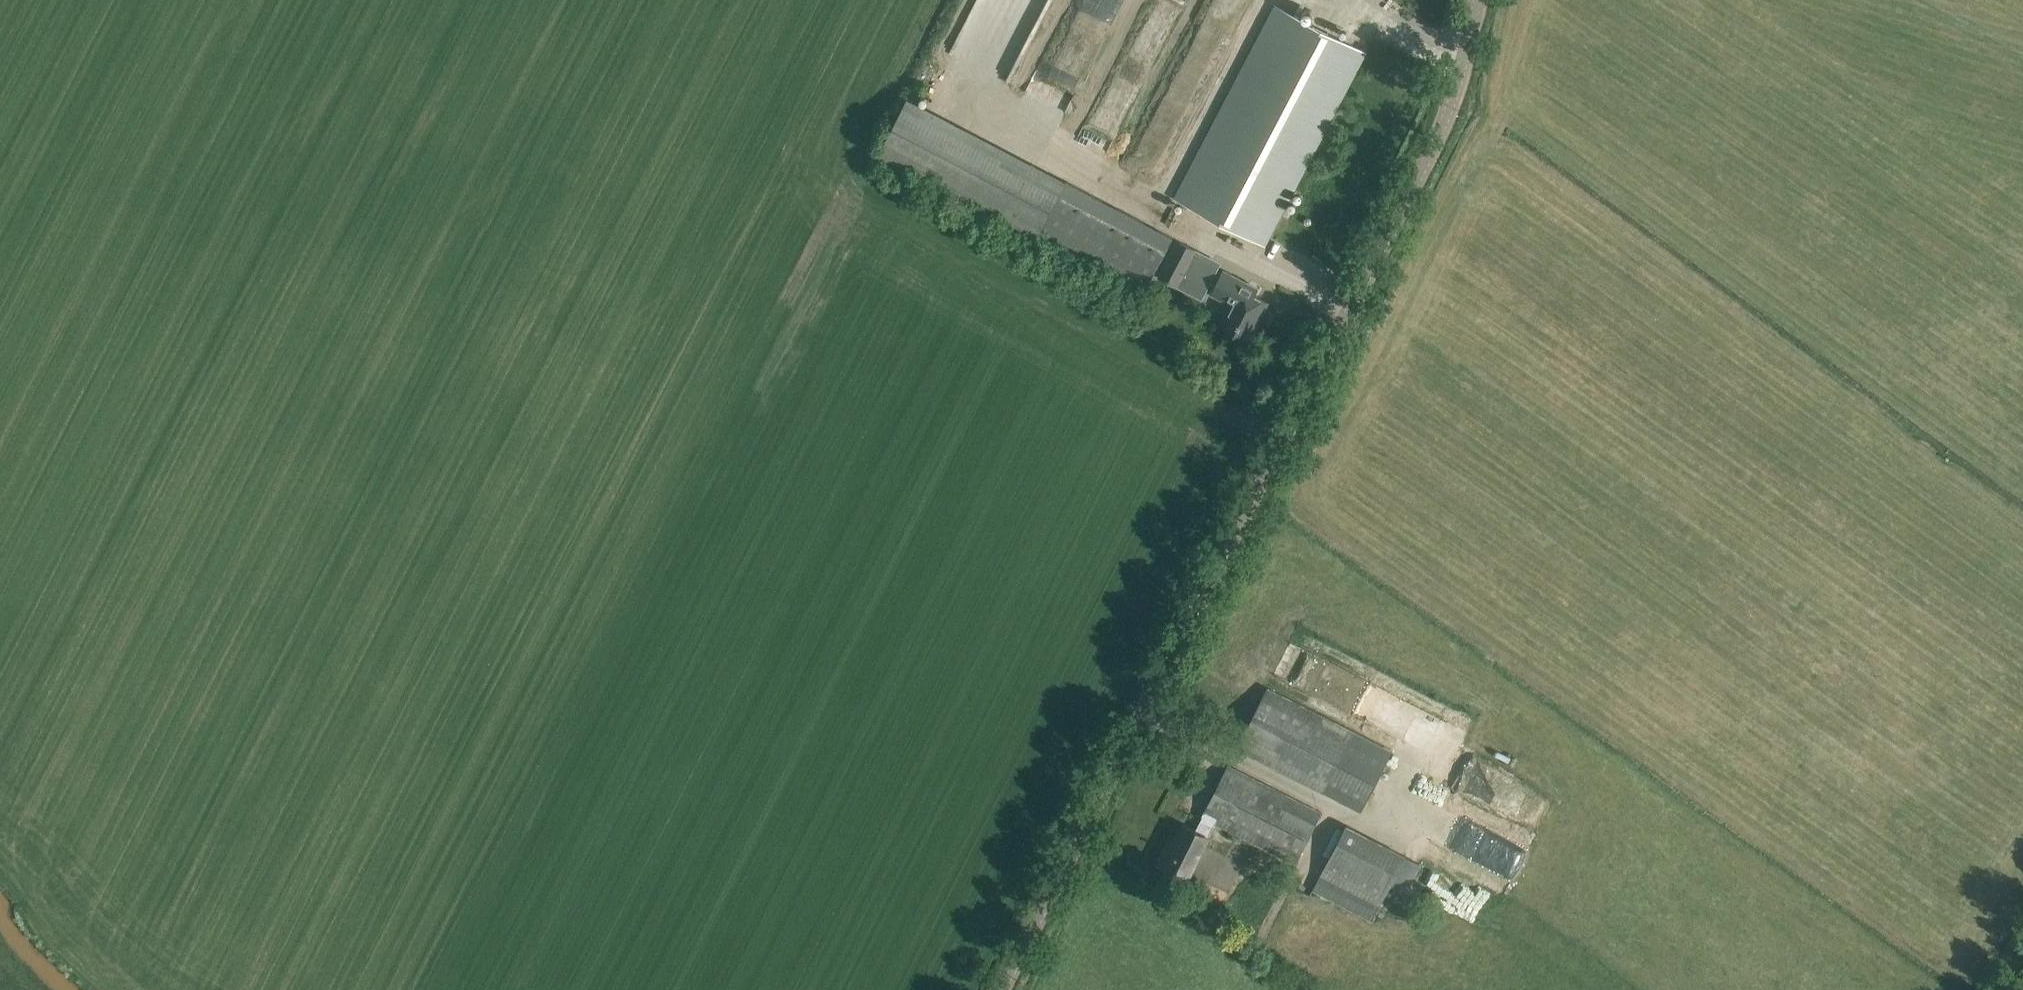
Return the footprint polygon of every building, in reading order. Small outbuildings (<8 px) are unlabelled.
[(1276,5),(1175,197),(1265,244),(1365,51),(1276,5)] [(906,99),(878,153),(1145,290),(1172,238),(906,99)] [(1178,239),(1159,276),(1177,286),(1196,249),(1178,239)] [(1232,303),(1221,324),(1248,339),(1267,301),(1254,295),(1258,288),(1223,270),(1212,293),(1232,303)] [(1321,695),(1335,669),(1298,649),(1284,675),(1321,695)] [(1326,704),(1445,754),(1457,725),(1338,675),(1326,704)] [(1267,688),(1237,747),(1362,811),(1392,751),(1267,688)] [(1165,846),(1157,863),(1187,878),(1216,820),(1296,860),(1320,811),(1228,765),(1196,829),(1184,823),(1171,849),(1165,846)] [(1536,829),(1550,804),(1492,774),(1479,799),(1536,829)] [(1422,864),(1347,825),(1313,890),(1370,919),(1389,883),(1407,892),(1422,864)] [(1496,835),(1485,863),(1517,875),(1528,847),(1496,835)]
